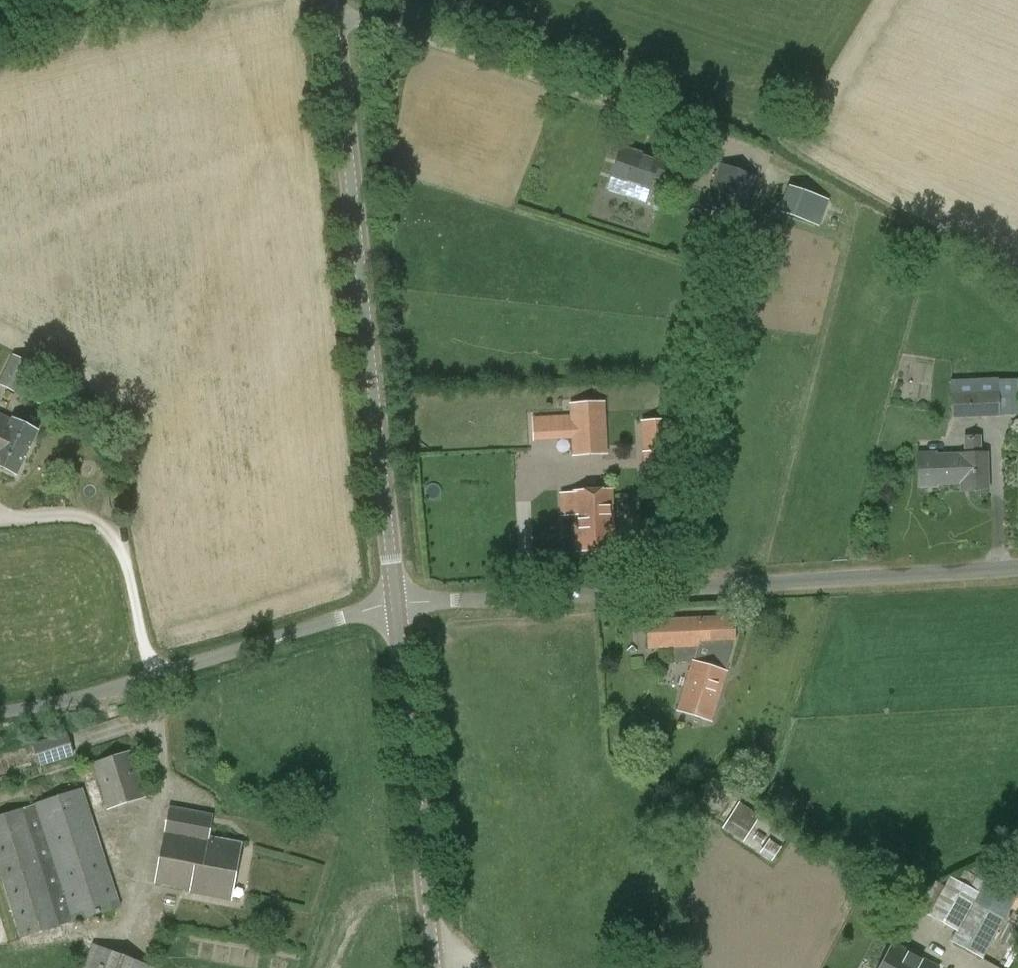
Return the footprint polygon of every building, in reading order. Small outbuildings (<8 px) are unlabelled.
[(623,150),(612,179),(608,190),(644,203),(653,177),(672,183),(677,170),(658,163),(658,161),(623,150)] [(742,214),(756,177),(719,163),(705,200),(742,214)] [(777,209),(821,225),(831,197),(787,182),(777,209)] [(1,374),(0,377),(0,384),(13,391),(17,382),(1,374)] [(1000,417),(999,392),(998,380),(950,382),(951,420),(1000,417)] [(573,406),(573,417),(574,436),(575,446),(603,445),(601,404),(600,404),(601,415),(585,416),(585,405),(573,406)] [(4,417),(0,426),(0,467),(16,474),(36,433),(4,417)] [(562,436),(574,436),(573,417),(561,418),(562,436)] [(667,421),(662,421),(647,422),(647,437),(648,456),(645,456),(645,473),(670,472),(667,421)] [(964,455),(937,456),(937,451),(916,452),(917,489),(938,488),(938,485),(961,484),(961,492),(988,491),(986,454),(981,455),(981,436),(963,437),(964,455)] [(613,551),(611,497),(611,491),(575,492),(577,552),(613,551)] [(693,661),(693,662),(725,672),(736,642),(734,616),(647,620),(647,650),(673,649),(698,648),(693,661)] [(698,648),(673,649),(673,662),(693,661),(698,648)] [(726,672),(725,672),(693,662),(678,711),(711,721),(726,672)] [(40,765),(73,755),(66,734),(34,744),(40,765)] [(108,810),(147,798),(132,751),(93,763),(108,810)] [(121,908),(83,789),(0,816),(0,871),(21,939),(121,908)] [(722,826),(743,840),(760,814),(739,800),(722,826)] [(242,845),(209,838),(213,815),(170,806),(155,884),(190,890),(190,893),(231,901),(242,845)] [(950,876),(949,878),(928,915),(956,931),(948,946),(981,964),(1004,920),(974,903),(980,893),(950,876)] [(93,944),(84,967),(154,967),(93,944)] [(939,967),(893,944),(880,967),(939,967)]
